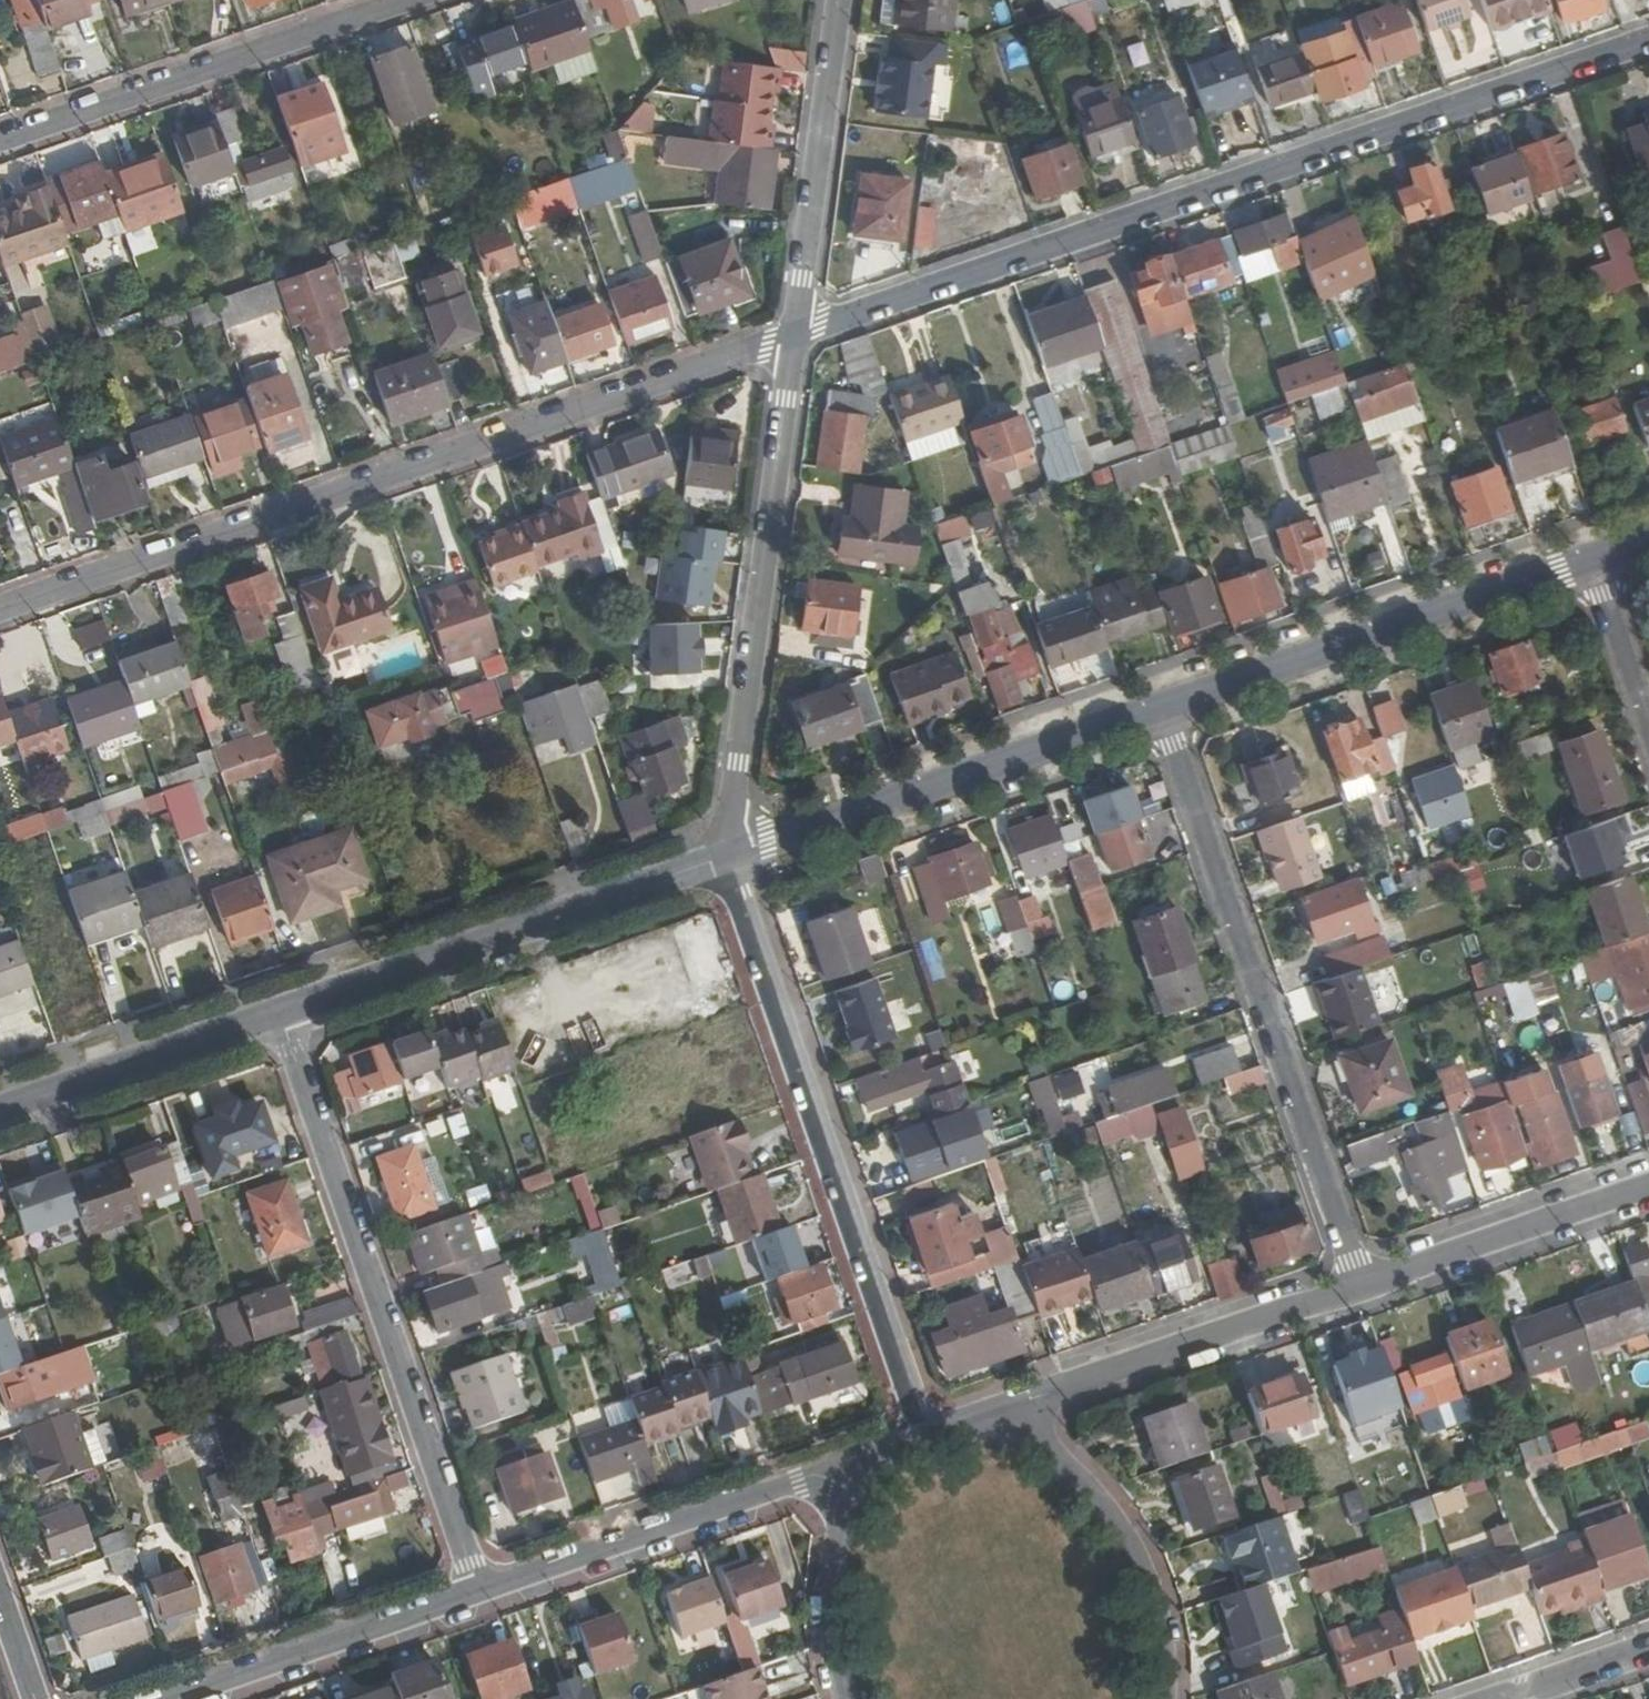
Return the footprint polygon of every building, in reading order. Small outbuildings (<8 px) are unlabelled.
[(21,27),(30,25),(21,1),(24,0),(12,0),(21,27)] [(60,74),(45,30),(35,0),(24,0),(21,1),(30,25),(21,27),(40,81),(60,74)] [(83,0),(35,0),(45,30),(64,24),(63,23),(62,18),(83,10),(86,9),(83,0)] [(166,2),(165,0),(118,0),(123,15),(166,2)] [(168,9),(193,0),(165,0),(166,2),(168,9)] [(250,9),(275,0),(247,0),(250,9)] [(584,40),(636,22),(628,0),(570,0),(572,4),(584,40)] [(688,14),(727,1),(727,0),(683,0),(688,14)] [(891,23),(949,31),(953,0),(893,0),(891,23)] [(1423,28),(1466,14),(1462,0),(1414,0),(1423,28)] [(1488,27),(1546,6),(1544,0),(1479,0),(1488,27)] [(1561,21),(1599,8),(1596,0),(1554,0),(1561,21)] [(1354,19),(1369,65),(1412,51),(1396,3),(1353,17),(1354,19)] [(516,33),(518,38),(540,69),(551,65),(588,52),(584,40),(572,4),(511,25),(512,28),(516,33)] [(85,15),(83,10),(62,18),(63,23),(85,15)] [(1298,49),(1312,90),(1316,101),(1360,86),(1358,81),(1373,76),(1369,65),(1354,19),(1338,24),(1342,34),(1298,49)] [(1072,25),(1078,43),(1094,38),(1088,20),(1072,25)] [(512,28),(509,24),(474,36),(477,45),(457,52),(466,76),(475,104),(494,98),(487,77),(526,63),(518,38),(516,33),(512,28)] [(950,46),(894,40),(892,60),(886,60),(880,116),(930,122),(937,67),(947,68),(950,46)] [(457,52),(454,42),(441,46),(445,59),(449,58),(456,79),(466,76),(457,52)] [(1252,61),(1267,105),(1312,90),(1298,49),(1297,46),(1252,61)] [(410,47),(372,60),(395,125),(432,112),(410,47)] [(1233,47),(1187,63),(1203,111),(1234,100),(1235,105),(1251,100),(1233,47)] [(551,65),(559,86),(596,74),(588,52),(551,65)] [(712,102),(706,143),(763,150),(766,150),(769,133),(764,132),(770,87),(775,88),(777,70),(774,70),(723,62),(718,103),(712,102)] [(355,136),(335,79),(289,95),(309,152),(355,136)] [(1074,111),(1089,156),(1116,146),(1133,140),(1118,96),(1074,111)] [(1136,113),(1150,158),(1190,144),(1175,99),(1136,113)] [(1234,100),(1203,111),(1204,116),(1235,105),(1234,100)] [(638,106),(616,132),(647,135),(651,108),(638,106)] [(246,141),(235,109),(217,115),(229,147),(246,141)] [(1646,180),(1648,178),(1648,125),(1630,131),(1646,180)] [(235,173),(220,128),(175,143),(191,188),(235,173)] [(359,149),(355,136),(309,152),(313,165),(359,149)] [(959,136),(951,193),(981,197),(985,167),(989,168),(991,156),(1000,158),(1003,142),(959,136)] [(656,161),(716,169),(711,207),(761,213),(764,193),(757,192),(763,150),(706,143),(659,137),(656,161)] [(1519,152),(1532,191),(1576,177),(1563,137),(1519,152)] [(1482,161),(1466,166),(1481,208),(1526,193),(1509,145),(1480,155),(1482,161)] [(1021,161),(1034,199),(1079,184),(1065,146),(1021,161)] [(763,150),(757,192),(764,193),(770,151),(766,150),(763,150)] [(251,185),(284,173),(286,181),(293,178),(283,151),(244,164),(251,185)] [(106,179),(125,234),(150,225),(184,214),(164,158),(106,179)] [(1398,195),(1407,223),(1425,217),(1426,219),(1446,212),(1431,165),(1411,173),(1416,189),(1398,195)] [(106,179),(101,166),(46,185),(47,187),(64,237),(93,226),(100,245),(125,236),(125,234),(106,179)] [(599,170),(566,181),(571,195),(604,183),(599,170)] [(860,174),(852,233),(897,239),(906,180),(860,174)] [(571,195),(566,181),(539,191),(545,209),(573,199),(571,195)] [(3,266),(66,244),(64,237),(47,187),(23,196),(26,205),(16,208),(14,204),(0,209),(0,257),(3,266)] [(539,191),(509,202),(518,229),(576,209),(573,199),(545,209),(539,191)] [(26,205),(23,196),(12,199),(14,204),(16,208),(26,205)] [(645,207),(626,214),(642,261),(662,254),(645,207)] [(934,249),(936,208),(916,207),(914,248),(934,249)] [(1233,234),(1241,256),(1267,247),(1275,271),(1303,262),(1296,244),(1295,240),(1289,241),(1282,218),(1233,234)] [(502,224),(474,233),(487,273),(515,264),(502,224)] [(1296,244),(1303,262),(1315,299),(1374,280),(1355,225),(1296,244)] [(1638,281),(1620,229),(1601,235),(1610,261),(1586,270),(1595,296),(1638,281)] [(412,235),(392,242),(399,264),(419,257),(412,235)] [(676,257),(696,313),(730,301),(727,290),(742,285),(726,239),(676,257)] [(1216,244),(1227,277),(1240,273),(1228,240),(1216,244)] [(399,264),(392,242),(356,254),(332,263),(342,289),(367,280),(371,292),(405,280),(399,264)] [(1170,258),(1183,296),(1228,280),(1227,277),(1216,244),(1215,242),(1170,258)] [(332,263),(329,252),(270,272),(274,283),(278,282),(327,264),(332,263)] [(1132,276),(1150,329),(1168,323),(1170,329),(1192,322),(1183,296),(1179,297),(1167,259),(1148,266),(1149,270),(1132,276)] [(327,264),(278,282),(293,324),(300,321),(312,355),(348,343),(337,309),(342,308),(327,264)] [(414,285),(436,349),(476,335),(454,271),(414,285)] [(670,330),(652,281),(606,296),(624,346),(670,330)] [(1101,345),(1126,418),(1154,410),(1112,282),(1082,291),(1085,299),(1101,345)] [(215,303),(221,321),(224,331),(283,310),(274,283),(215,303)] [(727,290),(730,301),(745,295),(742,285),(727,290)] [(1025,319),(1041,365),(1101,345),(1085,299),(1025,319)] [(215,303),(183,314),(189,332),(221,321),(215,303)] [(551,324),(545,306),(509,319),(515,337),(521,335),(528,355),(522,357),(528,376),(565,363),(551,324)] [(551,324),(565,363),(604,349),(591,310),(551,324)] [(20,316),(37,364),(51,359),(34,312),(20,316)] [(96,333),(100,343),(156,324),(152,314),(96,333)] [(517,359),(522,357),(528,355),(521,335),(515,337),(510,339),(517,359)] [(841,344),(853,383),(865,385),(871,401),(875,401),(874,409),(891,404),(891,403),(868,335),(841,344)] [(1275,368),(1287,401),(1310,393),(1319,418),(1345,409),(1336,383),(1346,380),(1334,347),(1275,368)] [(372,377),(387,423),(447,404),(446,402),(435,367),(432,359),(372,377)] [(435,367),(446,402),(468,395),(456,360),(435,367)] [(1363,393),(1350,398),(1364,440),(1423,419),(1403,362),(1391,366),(1376,371),(1382,387),(1363,393)] [(1344,383),(1350,398),(1363,393),(1358,378),(1344,383)] [(891,404),(905,443),(962,423),(947,379),(927,386),(927,389),(891,403),(891,404)] [(245,393),(266,454),(305,440),(284,380),(245,393)] [(1216,392),(1227,423),(1242,418),(1231,387),(1216,392)] [(829,395),(818,468),(857,474),(865,421),(872,422),(874,409),(875,401),(871,401),(829,395)] [(1646,442),(1648,441),(1648,398),(1634,403),(1646,442)] [(1573,413),(1583,443),(1626,429),(1616,399),(1573,413)] [(1036,413),(1045,448),(1041,462),(1049,485),(1080,474),(1061,422),(1056,408),(1036,413)] [(1493,427),(1510,480),(1542,470),(1545,476),(1571,468),(1550,409),(1493,427)] [(1126,418),(1138,455),(1165,445),(1154,410),(1126,418)] [(199,424),(212,464),(235,456),(257,448),(245,411),(222,419),(221,416),(199,424)] [(1250,424),(1257,445),(1291,434),(1294,438),(1297,437),(1288,412),(1250,424)] [(972,429),(979,452),(976,453),(988,496),(1004,491),(999,472),(1014,468),(1009,450),(1026,445),(1018,416),(972,429)] [(185,468),(203,462),(188,417),(129,437),(145,482),(185,468)] [(1423,419),(1364,440),(1365,442),(1371,459),(1430,439),(1423,419)] [(13,489),(73,468),(57,422),(40,428),(0,441),(0,453),(13,489)] [(657,433),(585,458),(599,499),(604,512),(619,507),(614,493),(623,491),(623,493),(671,476),(657,433)] [(713,442),(690,439),(684,485),(731,491),(713,442)] [(1306,461),(1327,521),(1371,506),(1369,498),(1383,493),(1373,464),(1371,459),(1365,442),(1306,461)] [(1110,464),(1114,475),(1174,455),(1170,444),(1165,445),(1138,455),(1110,464)] [(235,456),(212,464),(217,477),(239,470),(235,456)] [(1373,464),(1383,493),(1389,511),(1410,503),(1395,457),(1373,464)] [(73,469),(80,489),(93,525),(143,508),(142,505),(147,503),(135,467),(108,476),(102,459),(73,469)] [(1096,469),(1100,480),(1114,475),(1110,464),(1096,469)] [(1451,481),(1463,520),(1507,506),(1494,467),(1451,481)] [(145,482),(148,492),(188,478),(185,468),(145,482)] [(856,487),(851,522),(843,521),(839,555),(914,564),(919,528),(903,526),(907,493),(856,487)] [(77,537),(95,531),(93,525),(80,489),(63,495),(77,537)] [(546,514),(520,523),(522,527),(537,570),(577,556),(580,564),(607,555),(589,502),(585,491),(556,501),(557,503),(559,509),(546,514)] [(604,512),(599,499),(589,502),(607,555),(618,551),(604,512)] [(544,508),(546,514),(559,509),(557,503),(544,508)] [(954,586),(995,707),(1018,700),(1008,667),(1034,659),(1028,639),(1011,645),(1007,632),(1012,631),(995,577),(975,584),(968,564),(971,562),(962,534),(975,531),(969,513),(933,525),(948,570),(953,585),(954,586)] [(22,558),(35,553),(23,518),(9,522),(22,558)] [(1273,532),(1287,573),(1307,567),(1306,560),(1320,555),(1308,520),(1273,532)] [(520,523),(520,521),(504,527),(505,532),(522,527),(520,523)] [(522,527),(505,532),(507,536),(496,540),(478,546),(493,588),(538,573),(537,570),(522,527)] [(715,562),(663,555),(657,597),(710,604),(715,562)] [(1216,584),(1229,619),(1277,603),(1265,567),(1216,584)] [(246,642),(267,634),(261,618),(267,616),(262,602),(277,597),(268,573),(227,587),(246,642)] [(170,577),(154,582),(161,603),(177,597),(170,577)] [(1158,605),(1165,623),(1167,632),(1217,615),(1204,577),(1159,592),(1163,603),(1158,605)] [(376,589),(348,599),(349,604),(341,607),(339,602),(331,579),(301,590),(323,655),(391,631),(376,589)] [(810,581),(803,628),(852,635),(858,588),(810,581)] [(1093,607),(1104,638),(1104,639),(1118,634),(1123,632),(1125,637),(1165,623),(1158,605),(1152,587),(1134,593),(1128,581),(1089,594),(1093,607)] [(498,645),(477,583),(453,591),(455,596),(427,606),(445,663),(498,645)] [(177,597),(161,603),(170,628),(186,623),(177,597)] [(1093,607),(1031,629),(1044,666),(1067,658),(1065,651),(1104,638),(1093,607)] [(295,700),(321,691),(293,613),(280,617),(289,643),(276,648),(295,700)] [(699,619),(648,620),(649,670),(700,669),(699,619)] [(109,643),(103,622),(73,633),(80,653),(109,643)] [(1104,638),(1065,651),(1067,658),(1106,644),(1104,639),(1104,638)] [(1489,669),(1494,682),(1498,680),(1502,692),(1540,679),(1527,643),(1491,656),(1495,667),(1489,669)] [(117,665),(123,683),(131,705),(190,685),(176,645),(117,665)] [(888,675),(904,725),(922,718),(921,714),(942,707),(968,698),(952,653),(925,663),(928,673),(908,679),(905,669),(888,675)] [(486,681),(494,679),(508,674),(501,655),(480,662),(486,681)] [(905,669),(908,679),(928,673),(925,663),(905,669)] [(516,672),(508,674),(520,709),(528,706),(516,672)] [(810,697),(825,738),(880,719),(867,678),(810,697)] [(449,694),(458,718),(470,714),(473,723),(506,711),(494,679),(486,681),(449,694)] [(209,680),(190,687),(197,708),(216,701),(209,680)] [(578,689),(588,718),(611,711),(601,681),(578,689)] [(1430,696),(1448,748),(1489,733),(1472,682),(1430,696)] [(123,683),(66,702),(81,747),(139,728),(131,705),(123,683)] [(427,729),(458,718),(449,694),(447,687),(431,693),(431,691),(366,713),(378,747),(408,737),(409,740),(429,733),(427,729)] [(533,747),(564,737),(591,728),(588,718),(578,689),(528,706),(520,709),(533,747)] [(826,743),(809,697),(791,704),(807,750),(826,743)] [(7,717),(23,764),(69,748),(52,701),(7,717)] [(216,701),(197,708),(205,730),(224,723),(216,701)] [(220,774),(278,754),(270,733),(260,701),(246,706),(253,725),(257,738),(236,745),(224,749),(221,742),(224,741),(220,728),(206,732),(213,752),(220,774)] [(1390,703),(1371,709),(1381,738),(1401,731),(1390,703)] [(942,707),(921,714),(922,718),(944,711),(942,707)] [(679,720),(627,738),(635,763),(629,773),(632,780),(642,784),(647,799),(686,785),(675,751),(688,746),(679,720)] [(1326,731),(1341,780),(1366,772),(1368,775),(1370,778),(1392,771),(1381,738),(1366,743),(1358,720),(1326,731)] [(257,738),(253,725),(232,732),(236,745),(257,738)] [(570,753),(597,743),(591,728),(564,737),(570,753)] [(1551,729),(1508,744),(1513,758),(1556,744),(1551,729)] [(1556,744),(1579,810),(1619,797),(1596,730),(1556,744)] [(1248,762),(1253,779),(1249,780),(1258,806),(1298,792),(1283,750),(1248,762)] [(181,787),(220,774),(213,752),(195,759),(197,767),(156,781),(161,794),(181,787)] [(294,780),(284,752),(278,754),(220,774),(224,785),(273,769),(278,785),(294,780)] [(1413,782),(1427,821),(1468,807),(1454,767),(1413,782)] [(166,810),(177,843),(208,833),(197,799),(186,802),(181,787),(161,794),(166,810)] [(99,801),(104,813),(142,800),(138,788),(99,801)] [(86,809),(89,818),(104,813),(99,801),(96,789),(81,794),(86,809)] [(104,813),(109,829),(166,810),(161,794),(142,800),(104,813)] [(551,799),(564,838),(581,832),(567,794),(551,799)] [(633,846),(654,839),(640,799),(619,806),(633,846)] [(64,816),(67,826),(68,825),(89,818),(86,809),(64,816)] [(42,817),(47,832),(67,826),(64,816),(62,810),(42,817)] [(89,818),(68,825),(75,845),(110,833),(109,829),(104,813),(89,818)] [(1263,846),(1267,859),(1273,875),(1275,875),(1280,888),(1316,876),(1312,863),(1314,862),(1298,814),(1254,829),(1260,848),(1263,846)] [(1012,832),(1027,875),(1068,861),(1053,818),(1012,832)] [(1099,833),(1111,869),(1150,856),(1138,819),(1099,833)] [(1610,821),(1563,838),(1577,879),(1624,862),(1610,821)] [(290,924),(324,913),(318,896),(336,890),(367,880),(350,830),(268,857),(290,924)] [(1426,865),(1431,879),(1432,881),(1456,872),(1487,861),(1481,845),(1426,865)] [(944,898),(989,883),(976,846),(931,861),(932,863),(915,869),(931,917),(948,911),(944,898)] [(857,858),(867,881),(886,874),(877,850),(857,858)] [(1068,861),(1078,893),(1101,885),(1090,854),(1068,861)] [(60,875),(54,858),(42,862),(48,879),(60,875)] [(1400,873),(1405,888),(1431,879),(1426,865),(1400,873)] [(1604,945),(1648,929),(1648,927),(1631,873),(1585,889),(1604,945)] [(124,874),(68,893),(86,946),(142,926),(132,895),(124,874)] [(132,895),(142,926),(150,947),(206,928),(188,876),(132,895)] [(1302,900),(1316,941),(1358,926),(1371,922),(1371,921),(1356,880),(1301,898),(1302,900)] [(226,943),(273,927),(260,889),(247,893),(244,884),(209,895),(226,943)] [(1078,893),(1091,930),(1114,922),(1101,885),(1078,893)] [(318,896),(324,913),(341,907),(336,890),(318,896)] [(1001,904),(1011,935),(1021,932),(1030,956),(1037,954),(1018,898),(1001,904)] [(1130,920),(1151,978),(1189,965),(1195,963),(1174,905),(1130,920)] [(807,953),(818,985),(865,969),(846,914),(802,929),(810,952),(807,953)] [(1371,922),(1358,926),(1361,936),(1380,929),(1376,919),(1371,921),(1371,922)] [(1619,987),(1636,981),(1643,1000),(1648,998),(1648,929),(1604,945),(1578,954),(1588,983),(1614,974),(1619,987)] [(19,939),(0,946),(0,999),(36,986),(26,957),(19,939)] [(26,957),(36,986),(45,1013),(94,996),(75,939),(26,957)] [(1374,943),(1303,968),(1309,985),(1310,984),(1355,968),(1390,957),(1384,940),(1374,943)] [(1469,964),(1477,986),(1494,981),(1487,958),(1469,964)] [(1151,978),(1165,1016),(1203,1003),(1189,965),(1151,978)] [(1310,984),(1330,1040),(1375,1024),(1355,968),(1310,984)] [(1505,979),(1516,1011),(1533,1005),(1522,973),(1505,979)] [(1619,987),(1626,1006),(1643,1000),(1636,981),(1619,987)] [(844,1029),(842,1030),(841,1033),(847,1051),(850,1053),(889,1040),(869,983),(831,996),(838,1017),(840,1016),(844,1029)] [(733,1011),(727,995),(697,1006),(702,1022),(733,1011)] [(557,1010),(514,1025),(529,1070),(573,1054),(557,1010)] [(481,1084),(515,1073),(496,1020),(496,1019),(478,1025),(480,1030),(464,1036),(462,1031),(430,1042),(427,1032),(389,1045),(404,1084),(441,1071),(448,1091),(479,1080),(481,1084)] [(1648,1084),(1648,1083),(1648,1036),(1643,1038),(1647,1051),(1639,1053),(1648,1084)] [(1336,1058),(1354,1110),(1404,1094),(1386,1041),(1336,1058)] [(357,1100),(404,1084),(389,1045),(350,1058),(358,1079),(350,1082),(357,1100)] [(1190,1061),(1199,1087),(1224,1078),(1239,1073),(1231,1048),(1190,1061)] [(1562,1089),(1574,1124),(1609,1112),(1598,1076),(1588,1049),(1552,1061),(1562,1089)] [(1427,1064),(1443,1110),(1455,1106),(1465,1102),(1463,1096),(1450,1057),(1427,1064)] [(913,1061),(856,1081),(867,1111),(926,1091),(935,1117),(966,1106),(948,1065),(918,1075),(913,1061)] [(1059,1091),(1066,1112),(1078,1108),(1092,1103),(1097,1116),(1099,1121),(1149,1104),(1174,1095),(1166,1069),(1107,1088),(1107,1091),(1098,1094),(1087,1066),(1048,1080),(1052,1093),(1059,1091)] [(1224,1078),(1230,1094),(1266,1083),(1260,1066),(1239,1073),(1224,1078)] [(1516,1103),(1529,1140),(1523,1141),(1532,1166),(1570,1152),(1550,1091),(1545,1092),(1537,1070),(1498,1084),(1505,1106),(1516,1103)] [(1635,1120),(1636,1124),(1648,1119),(1648,1103),(1640,1079),(1622,1085),(1635,1120)] [(1465,1103),(1468,1113),(1497,1103),(1503,1101),(1498,1084),(1491,1086),(1463,1096),(1465,1102),(1465,1103)] [(1078,1108),(1083,1121),(1097,1116),(1092,1103),(1078,1108)] [(1458,1116),(1468,1113),(1465,1103),(1455,1106),(1458,1116)] [(1465,1134),(1476,1167),(1515,1154),(1503,1120),(1497,1103),(1468,1113),(1458,1116),(1465,1134)] [(202,1168),(271,1145),(258,1107),(189,1130),(202,1168)] [(1158,1114),(1163,1129),(1184,1122),(1179,1107),(1158,1114)] [(911,1188),(947,1175),(941,1159),(975,1147),(962,1112),(893,1137),(911,1188)] [(1413,1122),(1421,1145),(1409,1149),(1406,1140),(1387,1147),(1394,1166),(1402,1163),(1416,1204),(1444,1195),(1430,1156),(1454,1148),(1442,1113),(1413,1122)] [(446,1120),(453,1140),(468,1134),(461,1115),(446,1120)] [(1061,1121),(1065,1133),(1078,1129),(1074,1117),(1061,1121)] [(1640,1133),(1648,1130),(1648,1119),(1636,1124),(1640,1133)] [(1163,1129),(1179,1177),(1200,1170),(1184,1122),(1163,1129)] [(748,1154),(737,1123),(688,1139),(707,1195),(715,1193),(753,1179),(744,1155),(748,1154)] [(1343,1145),(1350,1167),(1383,1156),(1375,1135),(1343,1145)] [(194,1229),(204,1226),(195,1200),(177,1147),(122,1165),(135,1204),(152,1198),(175,1190),(180,1188),(194,1229)] [(434,1210),(412,1149),(378,1161),(398,1222),(434,1210)] [(984,1160),(995,1190),(1004,1187),(994,1157),(984,1160)] [(78,1218),(84,1237),(140,1218),(139,1216),(137,1208),(135,1204),(122,1165),(120,1160),(96,1169),(99,1177),(68,1188),(78,1218)] [(7,1193),(22,1236),(78,1218),(68,1188),(65,1180),(60,1166),(41,1172),(44,1180),(34,1183),(7,1193)] [(65,1180),(68,1188),(99,1177),(96,1169),(65,1180)] [(32,1176),(34,1183),(44,1180),(41,1172),(32,1176)] [(760,1177),(753,1179),(715,1193),(735,1249),(780,1234),(760,1177)] [(474,1184),(479,1198),(489,1195),(484,1180),(474,1184)] [(304,1245),(283,1185),(245,1198),(266,1258),(304,1245)] [(179,1202),(175,1190),(152,1198),(156,1209),(179,1202)] [(137,1208),(139,1216),(146,1214),(143,1206),(137,1208)] [(925,1278),(973,1261),(967,1244),(980,1240),(972,1216),(959,1221),(954,1207),(906,1223),(925,1278)] [(1256,1238),(1249,1241),(1256,1263),(1310,1245),(1297,1207),(1265,1218),(1268,1228),(1254,1233),(1256,1238)] [(611,1209),(595,1214),(601,1232),(617,1227),(611,1209)] [(465,1280),(484,1273),(464,1217),(405,1237),(420,1278),(435,1272),(442,1270),(447,1286),(465,1280)] [(620,1289),(601,1232),(585,1238),(605,1294),(609,1293),(620,1289)] [(1016,1259),(1007,1233),(989,1240),(998,1266),(1016,1259)] [(1137,1249),(1150,1288),(1151,1291),(1194,1277),(1179,1235),(1137,1249)] [(27,1256),(23,1243),(7,1248),(12,1261),(27,1256)] [(1090,1294),(1094,1307),(1150,1288),(1137,1249),(1135,1243),(1079,1261),(1088,1289),(1090,1294)] [(1631,1280),(1648,1273),(1648,1264),(1643,1245),(1621,1252),(1631,1280)] [(739,1264),(734,1250),(706,1259),(711,1274),(739,1264)] [(1076,1251),(1035,1265),(1053,1306),(1062,1303),(1060,1299),(1088,1289),(1079,1261),(1076,1251)] [(1016,1259),(998,1266),(992,1268),(1007,1311),(984,1319),(978,1300),(945,1311),(952,1332),(931,1339),(945,1378),(1021,1351),(1009,1316),(1033,1308),(1016,1259)] [(1205,1268),(1216,1299),(1240,1290),(1230,1260),(1205,1268)] [(744,1277),(739,1264),(711,1274),(715,1287),(744,1277)] [(441,1288),(447,1286),(442,1270),(435,1272),(441,1288)] [(796,1337),(813,1331),(809,1321),(833,1312),(819,1270),(778,1284),(796,1337)] [(478,1319),(465,1280),(447,1286),(441,1288),(424,1294),(437,1333),(478,1319)] [(152,1295),(150,1286),(123,1293),(125,1302),(152,1295)] [(1570,1306),(1586,1352),(1648,1330),(1647,1328),(1633,1286),(1570,1306)] [(1060,1299),(1062,1303),(1090,1294),(1088,1289),(1060,1299)] [(222,1311),(235,1349),(294,1329),(280,1291),(222,1311)] [(609,1293),(605,1294),(593,1298),(600,1319),(602,1325),(618,1319),(609,1293)] [(600,1319),(593,1298),(561,1309),(568,1330),(600,1319)] [(309,1334),(335,1325),(360,1316),(354,1299),(303,1317),(309,1334)] [(728,1317),(737,1314),(733,1302),(724,1305),(728,1317)] [(1511,1333),(1522,1364),(1540,1358),(1545,1371),(1564,1364),(1574,1392),(1597,1385),(1586,1352),(1570,1306),(1535,1319),(1537,1324),(1511,1333)] [(6,1314),(0,1316),(0,1371),(22,1363),(6,1314)] [(146,1326),(150,1337),(182,1326),(179,1315),(174,1317),(146,1326)] [(1535,1319),(1509,1327),(1511,1333),(1537,1324),(1535,1319)] [(1444,1336),(1461,1387),(1503,1373),(1487,1321),(1444,1336)] [(309,1334),(274,1346),(278,1356),(307,1346),(321,1388),(357,1375),(343,1333),(338,1335),(335,1325),(309,1334)] [(761,1375),(774,1411),(853,1385),(836,1336),(808,1346),(812,1357),(761,1375)] [(1391,1341),(1378,1345),(1380,1351),(1387,1371),(1400,1366),(1391,1341)] [(516,1361),(530,1357),(526,1347),(512,1351),(516,1361)] [(98,1406),(81,1356),(86,1355),(83,1348),(64,1355),(0,1377),(0,1393),(7,1412),(60,1394),(68,1417),(72,1415),(98,1406)] [(1387,1371),(1380,1351),(1361,1357),(1349,1361),(1331,1367),(1353,1431),(1376,1423),(1374,1417),(1400,1409),(1387,1371)] [(1347,1355),(1349,1361),(1361,1357),(1359,1351),(1347,1355)] [(739,1356),(741,1360),(745,1373),(757,1369),(751,1352),(739,1356)] [(1440,1356),(1406,1370),(1408,1373),(1410,1378),(1400,1383),(1413,1414),(1457,1397),(1440,1356)] [(455,1376),(473,1431),(525,1414),(507,1359),(455,1376)] [(743,1419),(759,1414),(745,1373),(741,1360),(694,1375),(709,1419),(715,1437),(736,1430),(733,1423),(743,1419)] [(1410,1378),(1408,1373),(1398,1377),(1400,1383),(1410,1378)] [(709,1419),(694,1375),(661,1386),(663,1391),(628,1403),(635,1422),(643,1448),(678,1436),(676,1431),(709,1419)] [(764,1415),(774,1411),(761,1375),(751,1378),(764,1415)] [(362,1377),(321,1391),(350,1476),(391,1461),(362,1377)] [(1247,1408),(1258,1439),(1260,1447),(1313,1430),(1300,1390),(1247,1408)] [(298,1399),(267,1410),(270,1420),(302,1410),(298,1399)] [(1141,1422),(1158,1473),(1203,1458),(1185,1408),(1141,1422)] [(91,1471),(79,1437),(72,1415),(68,1417),(22,1432),(42,1488),(91,1471)] [(746,1427),(743,1419),(733,1423),(736,1430),(746,1427)] [(642,1488),(655,1483),(643,1448),(635,1422),(578,1442),(593,1485),(635,1471),(642,1488)] [(1624,1429),(1628,1440),(1647,1433),(1643,1422),(1624,1429)] [(1572,1425),(1545,1434),(1552,1453),(1579,1444),(1572,1425)] [(212,1429),(185,1438),(158,1447),(164,1464),(199,1452),(218,1446),(212,1429)] [(1579,1444),(1552,1453),(1556,1464),(1628,1440),(1624,1429),(1614,1433),(1579,1444)] [(102,1467),(107,1465),(95,1432),(79,1437),(91,1471),(102,1467)] [(228,1475),(218,1446),(199,1452),(223,1523),(243,1516),(228,1475)] [(139,1456),(142,1466),(154,1462),(151,1452),(139,1456)] [(511,1515),(559,1499),(545,1456),(537,1458),(535,1453),(496,1467),(511,1515)] [(391,1461),(350,1476),(354,1488),(395,1474),(391,1461)] [(159,1476),(155,1464),(139,1470),(143,1482),(159,1476)] [(245,1469),(228,1475),(243,1516),(256,1553),(280,1544),(287,1563),(317,1553),(311,1537),(301,1507),(297,1498),(297,1495),(262,1508),(261,1505),(258,1506),(245,1469)] [(302,1506),(301,1507),(311,1537),(391,1509),(383,1487),(404,1480),(401,1472),(395,1474),(354,1488),(351,1489),(331,1496),(302,1506)] [(1176,1485),(1193,1533),(1232,1520),(1216,1472),(1176,1485)] [(1267,1510),(1301,1505),(1298,1487),(1279,1490),(1277,1473),(1262,1475),(1267,1510)] [(1429,1495),(1436,1514),(1465,1505),(1468,1504),(1461,1484),(1429,1495)] [(327,1487),(297,1498),(301,1507),(302,1506),(331,1496),(327,1487)] [(1360,1488),(1343,1494),(1353,1524),(1369,1519),(1360,1488)] [(1624,1502),(1579,1513),(1581,1523),(1626,1512),(1624,1502)] [(1436,1514),(1444,1537),(1472,1527),(1465,1505),(1436,1514)] [(89,1548),(76,1511),(39,1524),(52,1561),(89,1548)] [(251,1592),(264,1629),(281,1624),(256,1553),(243,1516),(223,1523),(232,1549),(237,1547),(238,1547),(240,1553),(254,1591),(251,1592)] [(1278,1521),(1225,1539),(1225,1540),(1223,1541),(1231,1565),(1233,1564),(1242,1592),(1296,1573),(1278,1521)] [(1584,1544),(1596,1579),(1611,1574),(1614,1584),(1645,1573),(1630,1528),(1584,1544)] [(131,1548),(125,1533),(99,1543),(104,1558),(107,1557),(131,1548)] [(1584,1605),(1603,1599),(1596,1579),(1584,1544),(1582,1539),(1564,1545),(1566,1550),(1522,1565),(1529,1585),(1539,1614),(1557,1608),(1583,1600),(1584,1605)] [(1306,1568),(1313,1593),(1387,1571),(1380,1546),(1306,1568)] [(1454,1569),(1467,1606),(1529,1585),(1522,1565),(1516,1546),(1454,1567),(1454,1569)] [(216,1604),(251,1592),(254,1591),(240,1553),(238,1547),(237,1547),(232,1549),(200,1560),(216,1604)] [(138,1569),(131,1548),(107,1557),(114,1577),(138,1569)] [(739,1573),(751,1569),(749,1562),(737,1566),(739,1573)] [(765,1564),(751,1569),(739,1573),(737,1566),(720,1573),(739,1629),(782,1614),(765,1564)] [(1454,1569),(1392,1591),(1399,1612),(1409,1641),(1472,1619),(1467,1606),(1454,1569)] [(143,1586),(157,1626),(199,1612),(185,1571),(143,1586)] [(732,1651),(707,1577),(690,1583),(691,1587),(680,1591),(667,1595),(690,1665),(732,1651)] [(678,1587),(680,1591),(691,1587),(690,1583),(678,1587)] [(80,1662),(146,1641),(131,1596),(65,1618),(80,1662)] [(1557,1608),(1559,1614),(1584,1605),(1583,1600),(1557,1608)] [(1233,1619),(1244,1654),(1283,1643),(1271,1607),(1233,1619)] [(1383,1632),(1349,1643),(1344,1628),(1326,1634),(1342,1684),(1361,1678),(1394,1667),(1415,1659),(1409,1641),(1399,1612),(1378,1619),(1383,1632)] [(587,1658),(593,1677),(632,1664),(617,1617),(593,1625),(591,1618),(575,1623),(587,1658)] [(530,1691),(514,1645),(468,1660),(481,1698),(506,1698),(530,1691)] [(395,1698),(446,1698),(434,1665),(389,1680),(390,1684),(392,1690),(395,1698)] [(706,1698),(766,1698),(757,1670),(741,1676),(702,1688),(706,1698)] [(1242,1698),(1277,1698),(1268,1673),(1235,1684),(1242,1698)] [(392,1690),(390,1684),(349,1698),(347,1698),(367,1698),(392,1690)] [(542,1698),(587,1698),(583,1685),(542,1698)] [(392,1690),(367,1698),(395,1698),(392,1690)]
